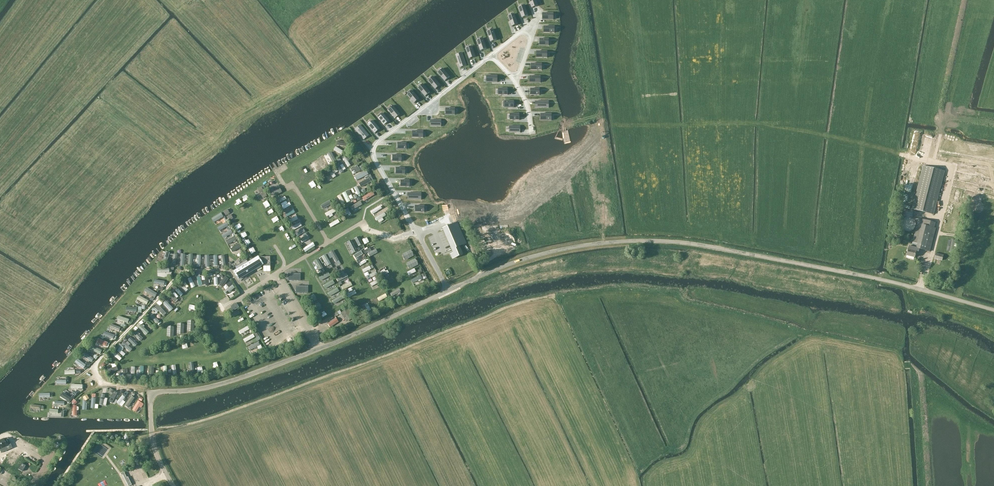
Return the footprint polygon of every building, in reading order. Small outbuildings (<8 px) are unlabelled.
[(528,15),(525,6),(519,8),(522,17),(528,15)] [(518,24),(514,14),(508,16),(512,26),(518,24)] [(493,30),(487,32),(491,41),(497,40),(493,30)] [(483,39),(477,41),(481,50),(486,49),(483,39)] [(473,48),(466,50),(469,59),(475,56),(473,48)] [(466,65),(463,55),(456,57),(460,67),(466,65)] [(443,69),(438,73),(445,81),(449,77),(443,69)] [(440,85),(433,77),(429,81),(435,89),(440,85)] [(423,84),(418,88),(425,96),(430,92),(423,84)] [(414,103),(419,99),(413,92),(408,96),(414,103)] [(399,114),(392,106),(387,110),(395,118),(399,114)] [(383,114),(378,118),(384,125),(388,121),(383,114)] [(373,120),(367,125),(374,133),(379,129),(373,120)] [(361,127),(357,131),(363,140),(368,135),(361,127)] [(345,167),(350,165),(345,156),(341,158),(333,162),(339,172),(345,168),(345,167)] [(355,165),(349,167),(352,173),(360,169),(359,166),(356,167),(355,165)] [(933,214),(943,171),(923,166),(912,209),(933,214)] [(355,180),(367,174),(365,169),(353,174),(355,180)] [(913,193),(918,171),(912,170),(908,192),(913,193)] [(308,184),(313,189),(318,184),(314,179),(308,184)] [(265,197),(264,193),(260,195),(259,192),(262,191),(261,186),(257,187),(257,190),(256,191),(258,199),(265,197)] [(279,187),(272,189),(271,186),(268,187),(272,196),(281,193),(279,187)] [(344,190),(341,192),(346,203),(350,201),(344,190)] [(371,190),(361,197),(364,200),(373,193),(371,190)] [(359,201),(349,205),(350,209),(361,205),(359,201)] [(382,208),(380,204),(369,209),(371,213),(382,208)] [(287,217),(294,213),(292,208),(285,212),(287,217)] [(374,216),(377,222),(383,219),(382,217),(386,216),(384,211),(374,216)] [(288,219),(291,223),(298,219),(295,215),(288,219)] [(387,222),(385,219),(378,222),(380,227),(392,221),(390,217),(388,218),(389,221),(387,222)] [(328,223),(330,227),(339,223),(337,218),(328,223)] [(906,255),(914,257),(916,251),(919,252),(920,248),(930,251),(936,228),(934,228),(935,222),(918,218),(911,246),(909,246),(906,255)] [(299,222),(291,226),(293,230),(301,226),(299,222)] [(457,222),(443,228),(452,249),(449,250),(451,254),(453,258),(463,254),(460,246),(466,243),(457,222)] [(285,231),(280,234),(284,240),(289,238),(285,231)] [(386,237),(389,241),(396,236),(393,232),(386,237)] [(304,251),(313,246),(307,233),(298,237),(300,241),(301,240),(302,242),(307,240),(308,244),(302,247),(304,251)] [(361,246),(358,239),(352,241),(355,248),(361,246)] [(399,239),(391,243),(394,250),(397,248),(396,246),(401,243),(399,239)] [(351,241),(347,243),(352,254),(357,252),(351,241)] [(403,246),(395,250),(398,256),(402,254),(401,253),(405,251),(403,246)] [(328,250),(334,261),(338,260),(332,248),(328,250)] [(235,261),(237,258),(231,253),(228,256),(235,261)] [(399,257),(402,263),(405,262),(403,259),(408,257),(406,253),(399,257)] [(378,254),(370,258),(372,262),(377,260),(379,264),(373,266),(375,269),(384,265),(381,258),(380,258),(378,254)] [(238,279),(260,266),(270,265),(270,257),(258,257),(258,256),(233,272),(238,279)] [(240,259),(238,260),(235,262),(235,263),(230,266),(232,269),(237,265),(237,266),(242,262),(247,260),(245,257),(241,260),(240,259)] [(316,261),(321,272),(324,270),(320,260),(316,261)] [(405,268),(412,264),(410,260),(402,264),(405,268)] [(256,278),(263,273),(261,269),(254,274),(256,278)] [(425,277),(424,272),(420,273),(420,271),(408,274),(411,281),(425,277)] [(190,276),(186,278),(191,288),(195,286),(190,276)] [(182,282),(179,284),(184,292),(187,290),(182,282)] [(231,284),(223,290),(228,297),(233,293),(231,290),(234,288),(231,284)] [(157,292),(145,286),(143,290),(155,297),(157,292)] [(169,295),(177,303),(179,300),(175,297),(177,295),(173,291),(169,295)] [(385,292),(377,296),(379,302),(388,297),(385,292)] [(137,294),(135,299),(146,304),(148,299),(137,294)] [(341,295),(331,301),(334,306),(344,300),(341,295)] [(166,301),(163,303),(170,312),(173,309),(166,301)] [(159,311),(162,316),(165,314),(158,303),(151,308),(155,314),(159,311)] [(148,314),(156,323),(159,320),(151,311),(148,314)] [(342,314),(331,316),(333,324),(343,322),(342,314)] [(140,319),(138,321),(139,322),(136,325),(145,334),(148,331),(140,323),(142,321),(140,319)] [(247,333),(246,331),(249,329),(247,325),(238,329),(241,336),(247,333)] [(242,338),(244,342),(251,338),(253,342),(256,340),(252,333),(242,338)] [(133,344),(136,341),(127,334),(125,337),(133,344)] [(95,341),(105,345),(107,340),(97,337),(95,341)] [(127,350),(129,348),(122,341),(120,343),(127,350)] [(90,344),(88,349),(98,353),(99,350),(95,348),(96,346),(90,344)] [(115,350),(122,356),(125,353),(118,347),(115,350)] [(81,355),(91,361),(94,357),(84,351),(81,355)] [(119,360),(121,357),(114,351),(112,353),(119,360)] [(77,357),(74,360),(85,369),(90,363),(88,362),(86,364),(77,357)] [(119,392),(111,389),(108,400),(111,401),(113,395),(117,396),(119,392)] [(123,404),(128,407),(136,393),(131,390),(123,404)] [(70,400),(72,397),(61,391),(59,395),(70,400)] [(121,393),(115,401),(119,403),(125,396),(121,393)] [(138,395),(131,409),(136,410),(138,406),(140,407),(143,402),(140,401),(142,397),(138,395)] [(131,484),(128,477),(126,477),(124,472),(121,473),(122,475),(123,474),(128,485),(131,484)]
